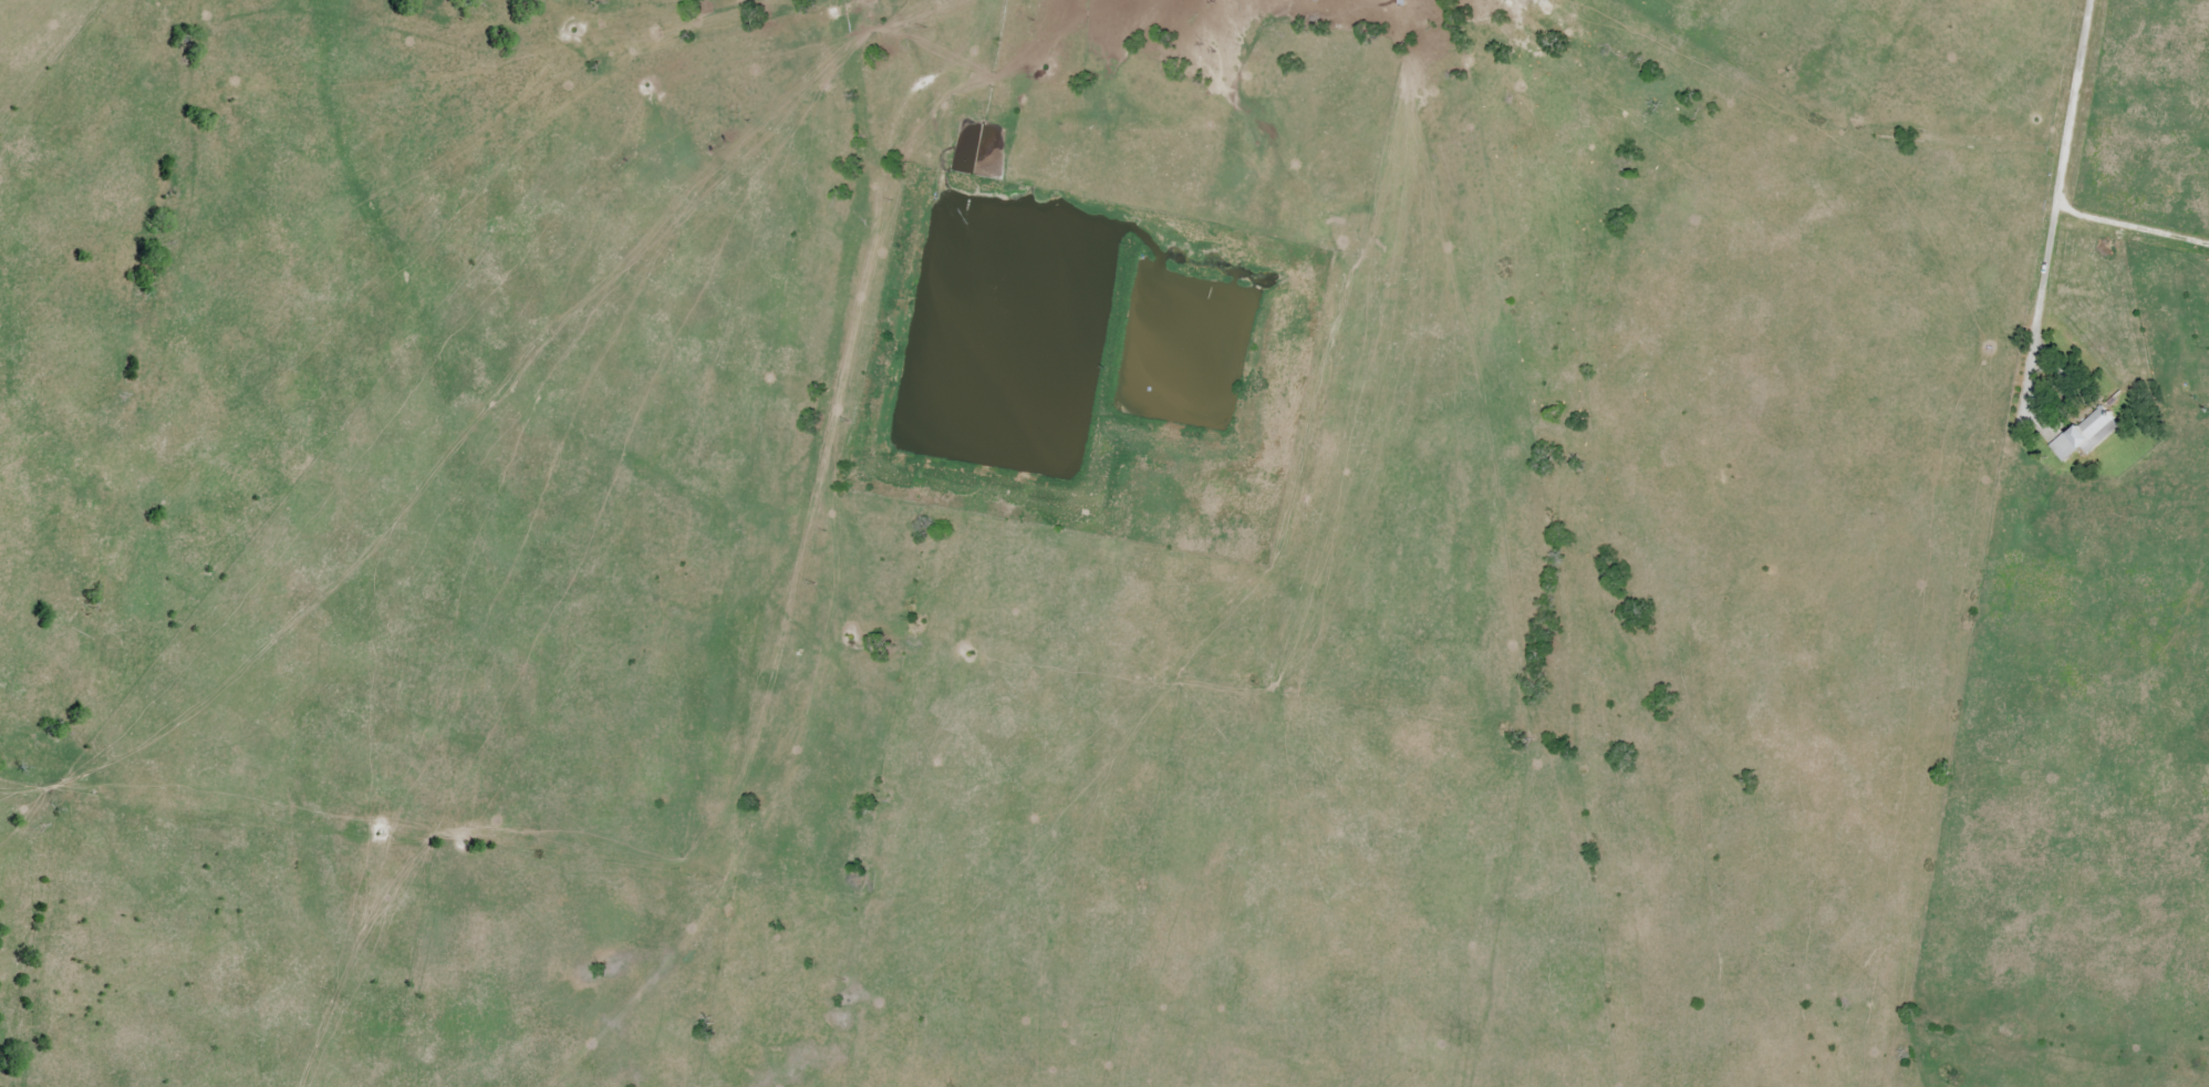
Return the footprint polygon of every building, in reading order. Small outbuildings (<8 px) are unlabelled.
[(2116,429),(2101,406),(2044,443),(2056,461),(2077,447),(2081,453),(2116,429)]
